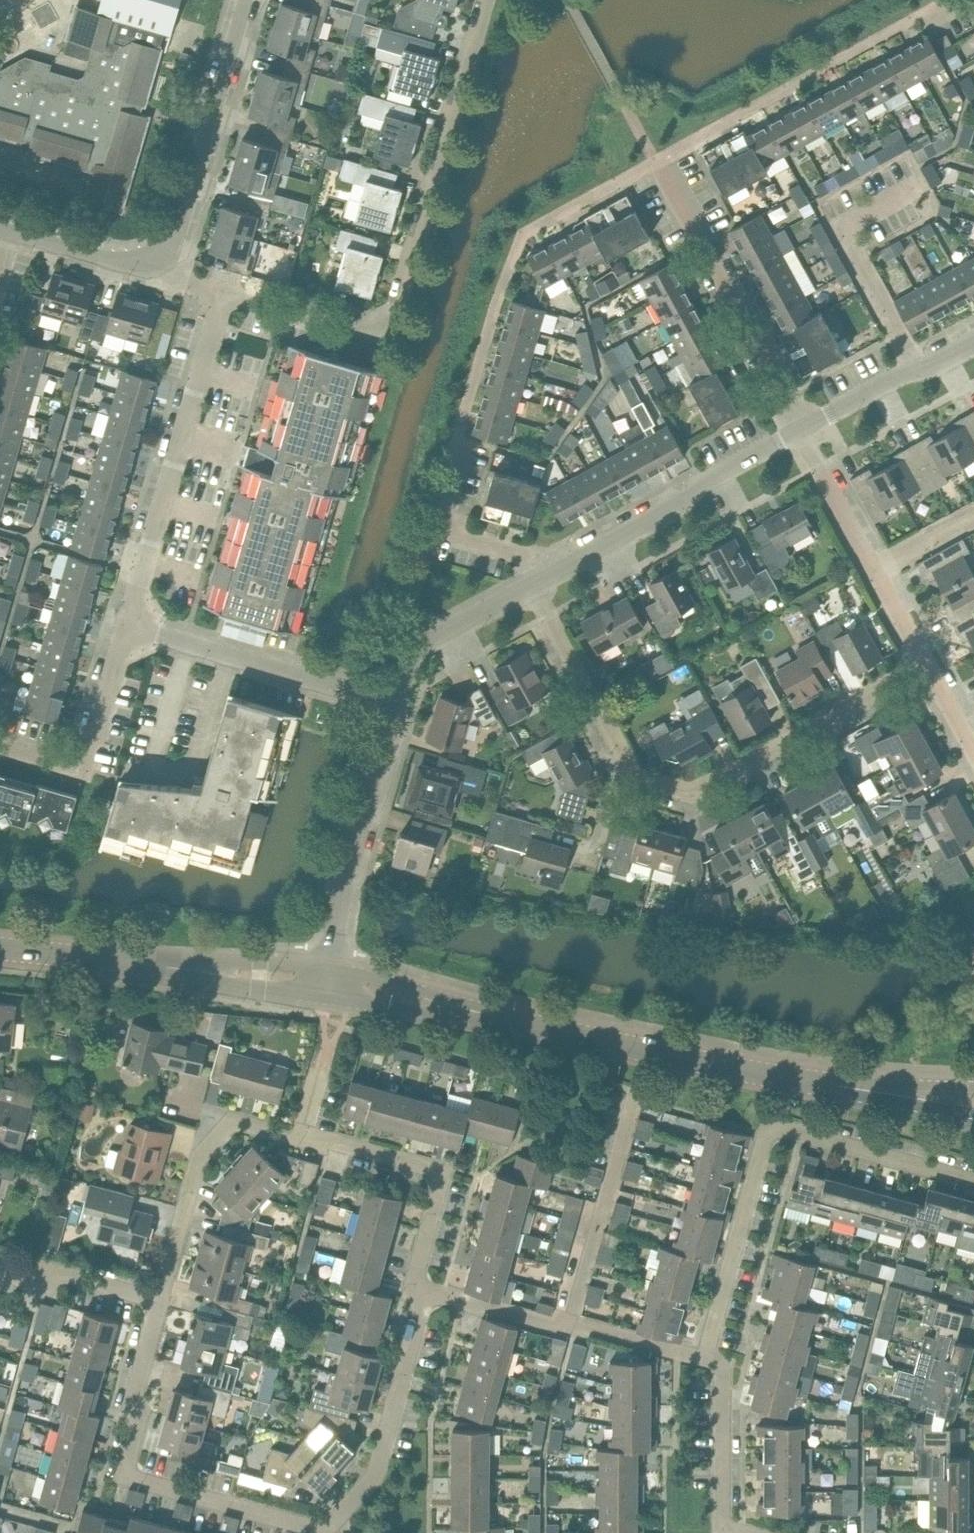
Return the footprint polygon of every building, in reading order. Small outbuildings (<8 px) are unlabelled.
[(22,142),(23,140),(31,142),(28,152),(86,169),(92,170),(85,196),(83,201),(122,213),(123,207),(133,174),(150,117),(140,114),(142,105),(146,106),(161,52),(162,49),(162,48),(159,47),(163,32),(171,34),(181,0),(102,0),(101,4),(99,11),(98,12),(77,6),(67,39),(69,39),(94,47),(90,59),(90,60),(99,63),(97,69),(79,80),(51,72),(52,68),(23,59),(19,61),(0,72),(0,136),(22,142)] [(330,4),(316,0),(304,0),(302,8),(282,2),(276,25),(311,35),(314,23),(323,26),(330,4)] [(458,0),(415,0),(406,5),(403,12),(399,11),(394,26),(433,37),(437,23),(440,24),(443,24),(446,23),(448,20),(448,17),(446,15),(444,13),(442,12),(444,6),(455,10),(458,0)] [(368,6),(355,2),(353,11),(355,11),(366,15),(368,6)] [(336,6),(335,12),(353,17),(355,11),(336,6)] [(366,22),(363,31),(380,36),(383,27),(366,22)] [(311,35),(276,25),(269,48),(289,53),(286,65),(310,72),(316,50),(307,47),(311,35)] [(436,42),(399,31),(383,27),(380,36),(377,46),(393,51),(403,54),(393,89),(429,99),(441,58),(432,56),(436,42)] [(938,39),(943,48),(952,43),(947,34),(938,39)] [(945,67),(928,37),(908,48),(925,77),(945,67)] [(69,39),(65,52),(90,59),(94,47),(69,39)] [(958,53),(953,44),(943,49),(948,59),(958,53)] [(925,77),(908,48),(888,59),(905,88),(925,77)] [(905,88),(888,59),(868,70),(885,99),(905,88)] [(304,94),(310,72),(286,65),(282,76),(263,70),(256,93),(291,103),(295,91),(304,94)] [(885,99),(868,70),(848,81),(865,110),(885,99)] [(960,81),(965,90),(973,85),(973,82),(970,75),(960,81)] [(865,110),(848,81),(828,92),(845,121),(865,110)] [(944,89),(950,99),(960,93),(954,83),(944,89)] [(965,90),(970,100),(973,98),(973,85),(965,90)] [(417,108),(380,97),(364,92),(358,112),(384,120),(374,154),(410,165),(422,124),(413,121),(417,108)] [(845,121),(828,92),(808,103),(825,132),(845,121)] [(291,103),(256,93),(250,115),(270,121),(266,132),(291,139),(297,117),(288,115),(291,103)] [(825,132),(808,103),(788,114),(805,143),(825,132)] [(805,143),(788,114),(768,125),(785,154),(805,143)] [(785,154),(768,125),(748,136),(765,165),(785,154)] [(765,165),(748,136),(745,129),(702,153),(726,194),(768,171),(765,165)] [(970,144),(973,133),(962,130),(959,141),(970,144)] [(284,161),(291,139),(266,132),(263,143),(243,138),(237,160),(272,170),(275,159),(284,161)] [(943,136),(933,142),(939,152),(948,147),(943,136)] [(939,152),(933,142),(923,147),(929,157),(939,152)] [(894,143),(884,148),(890,158),(900,153),(894,143)] [(890,158),(884,148),(875,153),(881,163),(890,158)] [(329,154),(325,167),(340,171),(343,158),(329,154)] [(398,174),(391,172),(361,163),(345,158),(340,178),(365,186),(355,220),(391,230),(403,189),(394,187),(398,174)] [(272,170),(237,160),(230,183),(250,188),(247,200),(271,207),(277,185),(268,182),(272,170)] [(932,163),(922,168),(927,178),(937,172),(932,163)] [(854,165),(844,170),(850,180),(860,175),(854,165)] [(850,180),(844,170),(835,175),(840,185),(850,180)] [(942,182),(937,172),(927,178),(932,187),(942,182)] [(815,186),(820,196),(830,191),(824,181),(815,186)] [(789,189),(794,198),(805,193),(799,183),(789,189)] [(810,202),(805,193),(794,198),(800,208),(810,202)] [(585,218),(588,224),(605,254),(608,259),(650,236),(627,194),(585,218)] [(265,229),(271,207),(247,200),(243,211),(224,205),(217,228),(252,238),(255,226),(265,229)] [(952,207),(941,203),(937,214),(949,217),(952,207)] [(761,214),(738,227),(730,231),(741,251),(772,234),(761,214)] [(826,231),(823,225),(821,222),(810,227),(816,237),(826,231)] [(936,233),(931,223),(921,228),(927,238),(936,233)] [(605,254),(588,224),(568,235),(585,265),(605,254)] [(252,238),(217,228),(211,250),(230,256),(227,268),(251,275),(258,252),(249,250),(252,238)] [(372,296),(384,255),(375,253),(379,239),(342,228),(336,248),(346,251),(336,286),(372,296)] [(831,241),(826,231),(816,237),(821,246),(831,241)] [(752,271),(783,254),(772,234),(741,251),(752,271)] [(585,265),(568,235),(548,246),(564,276),(585,265)] [(906,249),(900,239),(891,244),(896,255),(906,249)] [(896,255),(891,244),(881,249),(887,260),(896,255)] [(564,276),(548,246),(528,257),(539,278),(531,305),(538,307),(544,287),(564,276)] [(763,291),(794,274),(783,254),(752,271),(763,291)] [(956,268),(972,298),(973,297),(973,258),(956,268)] [(848,271),(843,262),(832,267),(838,277),(848,271)] [(682,284),(671,264),(640,280),(651,300),(682,284)] [(972,298),(956,268),(935,279),(952,309),(972,298)] [(853,281),(848,271),(838,277),(843,286),(853,281)] [(60,329),(62,319),(74,278),(54,272),(46,297),(27,292),(19,317),(40,323),(60,329)] [(612,290),(622,284),(616,273),(606,279),(596,284),(602,295),(612,290)] [(774,311),(805,294),(794,274),(763,291),(774,311)] [(95,284),(74,278),(62,319),(82,325),(79,334),(92,338),(99,313),(87,309),(95,284)] [(952,309),(935,279),(915,290),(931,320),(952,309)] [(602,295),(596,284),(587,290),(593,300),(602,295)] [(693,304),(682,284),(651,300),(662,320),(693,304)] [(931,320),(915,290),(895,301),(911,331),(931,320)] [(127,337),(138,297),(118,291),(111,316),(99,313),(92,338),(104,341),(107,332),(127,337)] [(785,331),(816,314),(805,294),(774,311),(785,331)] [(159,303),(138,297),(127,337),(139,341),(136,351),(164,359),(171,334),(152,328),(159,303)] [(545,310),(538,307),(531,305),(512,300),(506,322),(539,332),(545,310)] [(704,324),(693,304),(662,320),(673,340),(704,324)] [(816,314),(785,331),(779,334),(802,376),(845,353),(821,311),(816,314)] [(603,315),(602,315),(591,319),(594,329),(606,326),(603,315)] [(539,332),(506,322),(500,344),(533,354),(539,332)] [(715,344),(704,324),(673,340),(684,360),(715,344)] [(608,337),(606,326),(594,329),(596,340),(608,337)] [(576,333),(579,344),(591,341),(588,331),(576,333)] [(48,348),(15,338),(8,360),(41,370),(48,348)] [(384,374),(385,372),(381,371),(386,353),(387,353),(387,351),(344,339),(340,353),(313,345),(311,351),(292,345),(291,347),(293,348),(264,450),(261,449),(261,451),(265,453),(264,458),(252,455),(249,466),(242,464),(241,466),(248,468),(208,605),(207,604),(206,606),(225,612),(224,617),(270,631),(271,625),(299,633),(299,631),(297,631),(337,494),(348,498),(349,496),(347,495),(382,374),(384,374)] [(598,373),(593,352),(591,341),(579,344),(581,355),(584,370),(598,373)] [(533,354),(500,344),(493,366),(526,376),(533,354)] [(725,364),(715,344),(684,360),(695,380),(725,364)] [(602,353),(609,364),(619,358),(613,347),(602,353)] [(609,364),(614,374),(625,368),(619,358),(609,364)] [(35,392),(41,370),(8,360),(2,382),(35,392)] [(725,364),(695,380),(690,384),(713,426),(755,403),(732,361),(725,364)] [(645,370),(651,380),(661,374),(656,365),(645,370)] [(526,376),(493,366),(487,388),(520,398),(526,376)] [(79,370),(68,367),(65,378),(76,381),(79,370)] [(630,378),(625,368),(614,374),(619,384),(630,378)] [(124,370),(117,392),(150,402),(157,379),(124,370)] [(96,375),(85,372),(82,383),(93,386),(96,375)] [(666,384),(661,374),(651,380),(656,390),(666,384)] [(73,391),(76,381),(65,378),(62,388),(73,391)] [(35,392),(2,382),(0,389),(0,406),(28,414),(35,392)] [(586,382),(579,391),(589,399),(595,390),(586,382)] [(90,396),(93,386),(82,383),(79,393),(90,396)] [(520,398),(487,388),(480,411),(513,420),(520,398)] [(603,389),(594,402),(603,409),(612,397),(603,389)] [(582,407),(589,399),(579,391),(573,400),(582,407)] [(144,424),(150,402),(117,392),(111,414),(144,424)] [(643,401),(632,408),(645,431),(652,427),(657,425),(643,401)] [(597,418),(603,409),(594,402),(587,411),(597,418)] [(28,414),(0,406),(0,430),(22,436),(28,414)] [(55,411),(52,421),(63,425),(66,414),(55,411)] [(507,442),(513,420),(480,411),(474,433),(507,442)] [(972,412),(955,422),(958,428),(946,435),(962,466),(973,459),(973,415),(972,412)] [(137,446),(144,424),(111,414),(104,436),(137,446)] [(83,419),(72,416),(69,426),(80,430),(83,419)] [(60,435),(63,425),(52,421),(49,432),(60,435)] [(560,438),(567,429),(557,422),(551,431),(560,438)] [(685,456),(681,449),(668,425),(655,433),(648,437),(665,467),(685,456)] [(77,440),(80,430),(69,426),(66,437),(77,440)] [(652,427),(645,431),(648,437),(655,433),(652,427)] [(22,436),(0,430),(0,454),(15,459),(22,436)] [(554,447),(560,438),(551,431),(544,440),(554,447)] [(581,439),(571,432),(565,441),(575,448),(581,439)] [(962,466),(946,435),(934,441),(931,435),(912,445),(936,489),(948,482),(945,475),(962,466)] [(131,468),(137,446),(104,436),(98,459),(131,468)] [(644,478),(665,467),(648,437),(628,448),(644,478)] [(568,457),(575,448),(565,441),(558,450),(568,457)] [(936,489),(912,445),(894,455),(897,461),(885,468),(902,499),(920,489),(924,495),(936,489)] [(624,489),(644,478),(628,448),(608,459),(624,489)] [(15,459),(0,454),(0,478),(9,481),(15,459)] [(54,458),(42,455),(39,465),(51,468),(54,458)] [(124,490),(131,468),(98,459),(91,481),(124,490)] [(604,500),(624,489),(608,459),(587,470),(604,500)] [(68,473),(71,463),(60,460),(56,470),(68,473)] [(47,479),(51,468),(39,465),(36,476),(47,479)] [(902,499),(885,468),(873,474),(870,468),(851,479),(875,522),(887,515),(884,509),(902,499)] [(65,484),(68,473),(56,470),(53,481),(65,484)] [(584,511),(604,500),(587,470),(567,481),(584,511)] [(528,530),(537,497),(539,490),(541,484),(495,471),(481,517),(528,530)] [(9,481),(0,478),(0,502),(3,503),(9,481)] [(118,513),(124,490),(91,481),(85,503),(118,513)] [(584,511),(567,481),(547,492),(539,490),(537,497),(552,501),(564,522),(584,511)] [(41,502),(30,499),(27,509),(38,512),(41,502)] [(750,530),(760,549),(771,570),(789,560),(790,555),(785,545),(814,529),(800,502),(750,530)] [(111,535),(118,513),(85,503),(78,525),(111,535)] [(58,507),(47,504),(44,514),(55,517),(58,507)] [(35,523),(38,512),(27,509),(24,520),(35,523)] [(52,528),(55,517),(44,514),(41,524),(52,528)] [(105,557),(111,535),(78,525),(72,547),(105,557)] [(758,600),(778,589),(767,567),(754,574),(735,538),(709,552),(729,589),(747,579),(758,600)] [(970,551),(963,538),(919,562),(930,581),(936,578),(943,590),(973,573),(964,555),(970,551)] [(17,540),(14,552),(11,563),(22,566),(28,546),(26,543),(17,540)] [(96,587),(103,564),(70,555),(63,577),(96,587)] [(31,557),(28,568),(39,571),(42,561),(31,557)] [(19,576),(22,566),(11,563),(8,573),(19,576)] [(36,581),(39,571),(28,568),(25,578),(36,581)] [(661,604),(649,611),(662,635),(682,624),(676,614),(695,603),(677,570),(650,584),(661,604)] [(973,612),(973,573),(943,590),(949,602),(943,605),(953,624),(973,612)] [(90,609),(96,587),(63,577),(57,599),(90,609)] [(1,596),(0,600),(0,607),(9,610),(12,599),(1,596)] [(628,597),(582,622),(599,652),(644,627),(628,597)] [(83,631),(90,609),(57,599),(50,622),(83,631)] [(30,604),(18,601),(15,612),(26,615),(30,604)] [(9,610),(0,607),(0,618),(6,620),(9,610)] [(23,625),(26,615),(15,612),(12,622),(23,625)] [(953,624),(963,642),(970,639),(973,647),(973,612),(953,624)] [(841,647),(855,673),(881,658),(862,623),(845,632),(838,620),(816,632),(828,654),(841,647)] [(77,653),(83,631),(50,622),(44,644),(77,653)] [(753,625),(742,630),(748,641),(759,635),(753,625)] [(777,670),(797,705),(825,689),(819,680),(832,673),(814,641),(797,650),(801,657),(777,670)] [(71,676),(77,653),(44,644),(38,666),(71,676)] [(17,648),(6,645),(3,655),(14,659),(17,648)] [(665,652),(655,657),(663,672),(673,667),(665,652)] [(547,691),(525,653),(496,669),(510,694),(497,701),(509,724),(528,714),(523,704),(547,691)] [(14,659),(3,655),(0,664),(0,666),(11,669),(14,659)] [(741,736),(771,719),(758,694),(773,686),(756,657),(741,665),(745,673),(730,681),(737,694),(722,702),(741,736)] [(64,698),(71,676),(38,666),(31,688),(64,698)] [(498,718),(480,687),(466,695),(468,699),(462,703),(444,698),(440,714),(436,713),(428,740),(461,749),(468,722),(479,717),(484,726),(498,718)] [(58,720),(64,698),(31,688),(25,711),(58,720)] [(274,798),(295,727),(298,717),(300,717),(300,715),(229,694),(204,779),(195,778),(193,787),(120,780),(101,847),(103,848),(103,846),(145,858),(147,850),(189,862),(191,854),(249,871),(270,799),(275,800),(276,798),(274,798)] [(707,699),(689,708),(693,716),(671,728),(667,721),(649,731),(663,757),(675,750),(681,762),(696,754),(699,759),(713,751),(704,733),(720,724),(707,699)] [(884,738),(878,726),(875,720),(858,730),(861,735),(855,739),(868,763),(890,750),(897,762),(928,745),(915,721),(884,738)] [(587,760),(583,762),(570,738),(566,739),(561,729),(521,751),(529,765),(546,755),(564,789),(561,800),(586,807),(591,787),(586,777),(594,773),(587,760)] [(942,770),(928,745),(897,762),(903,774),(895,779),(897,782),(889,786),(892,791),(869,804),(877,819),(900,807),(909,802),(903,791),(942,770)] [(449,751),(447,758),(464,763),(466,756),(449,751)] [(410,801),(451,813),(458,789),(480,795),(488,770),(464,763),(447,758),(440,756),(436,769),(421,765),(410,801)] [(834,765),(810,778),(829,813),(853,800),(834,765)] [(829,813),(810,778),(785,792),(804,827),(829,813)] [(4,823),(11,819),(27,824),(28,818),(40,821),(45,829),(52,824),(68,829),(77,795),(37,784),(35,790),(0,780),(0,817),(4,823)] [(924,793),(909,802),(900,807),(911,828),(928,818),(936,832),(967,815),(954,792),(931,806),(924,793)] [(866,799),(852,807),(868,835),(882,827),(866,799)] [(764,803),(739,817),(757,848),(769,842),(776,855),(789,849),(764,803)] [(417,808),(415,815),(452,826),(454,819),(417,808)] [(569,851),(570,848),(524,834),(528,820),(495,810),(487,840),(527,852),(523,867),(541,872),(538,881),(558,887),(565,864),(569,865),(572,852),(569,851)] [(967,815),(936,832),(943,846),(926,855),(938,876),(963,863),(956,851),(973,841),(973,828),(967,815)] [(768,869),(757,848),(739,817),(715,830),(726,850),(713,857),(727,883),(752,869),(756,876),(768,869)] [(448,830),(413,819),(409,835),(401,833),(392,863),(427,873),(434,848),(442,851),(448,830)] [(574,823),(572,833),(585,836),(587,827),(574,823)] [(654,866),(664,830),(641,824),(639,831),(622,827),(610,870),(627,875),(632,860),(654,866)] [(687,837),(664,830),(654,866),(676,873),(674,879),(699,886),(704,869),(700,849),(685,845),(687,837)] [(813,833),(799,841),(814,869),(828,861),(813,833)] [(815,872),(802,847),(789,854),(795,865),(791,867),(798,881),(815,872)] [(714,893),(718,916),(732,913),(728,891),(714,893)] [(713,893),(703,895),(706,909),(716,907),(713,893)] [(873,906),(850,918),(858,933),(881,921),(873,906)] [(15,1004),(0,1002),(0,1047),(10,1048),(15,1004)] [(168,1032),(133,1023),(124,1062),(159,1071),(161,1058),(187,1064),(186,1069),(199,1073),(206,1045),(167,1036),(168,1032)] [(232,1046),(220,1042),(211,1077),(222,1080),(221,1086),(279,1102),(288,1067),(231,1051),(232,1046)] [(408,1062),(411,1050),(399,1047),(396,1059),(408,1062)] [(431,1068),(434,1057),(411,1050),(408,1062),(431,1068)] [(454,1075),(457,1063),(434,1057),(431,1068),(454,1075)] [(469,1066),(457,1063),(454,1075),(456,1075),(454,1082),(459,1084),(461,1076),(466,1078),(469,1066)] [(503,1079),(506,1068),(494,1065),(491,1076),(503,1079)] [(515,1082),(518,1071),(506,1068),(503,1079),(515,1082)] [(367,1121),(376,1086),(352,1080),(343,1114),(367,1121)] [(390,1127),(399,1093),(376,1086),(367,1121),(390,1127)] [(17,1090),(1,1087),(0,1090),(0,1138),(22,1145),(36,1093),(17,1090)] [(413,1134),(422,1099),(399,1093),(390,1127),(413,1134)] [(487,1137),(497,1103),(473,1097),(469,1112),(464,1131),(487,1137)] [(436,1140),(446,1105),(422,1099),(413,1134),(436,1140)] [(82,1102),(80,1113),(91,1116),(93,1105),(82,1102)] [(511,1144),(520,1109),(497,1103),(487,1137),(511,1144)] [(460,1146),(464,1131),(469,1112),(446,1105),(436,1140),(460,1146)] [(663,1124),(666,1112),(642,1106),(636,1127),(652,1131),(654,1122),(663,1124)] [(748,1145),(751,1135),(707,1123),(704,1133),(708,1134),(705,1146),(739,1155),(742,1143),(748,1145)] [(170,1134),(151,1129),(131,1124),(119,1170),(138,1175),(157,1180),(158,1179),(152,1178),(160,1149),(166,1151),(170,1134)] [(649,1140),(652,1131),(636,1127),(634,1136),(649,1140)] [(296,1161),(297,1157),(278,1152),(273,1157),(268,1153),(266,1156),(254,1145),(235,1167),(236,1168),(266,1195),(296,1161)] [(736,1167),(739,1155),(705,1146),(702,1157),(698,1156),(695,1166),(739,1178),(742,1169),(736,1167)] [(821,1195),(826,1177),(814,1174),(819,1157),(801,1152),(784,1216),(803,1221),(806,1210),(811,1211),(816,1193),(821,1195)] [(519,1154),(512,1178),(512,1179),(532,1184),(531,1185),(547,1189),(553,1164),(519,1154)] [(319,1163),(305,1159),(299,1182),(313,1186),(319,1163)] [(643,1164),(628,1159),(625,1169),(641,1173),(643,1164)] [(1,1163),(0,1162),(0,1176),(13,1179),(16,1167),(1,1163)] [(602,1177),(604,1169),(583,1163),(581,1171),(587,1173),(602,1177)] [(737,1186),(739,1178),(695,1166),(693,1175),(696,1176),(693,1187),(728,1197),(731,1185),(737,1186)] [(266,1195),(236,1168),(218,1188),(223,1192),(212,1204),(222,1213),(220,1222),(225,1224),(249,1231),(252,1219),(261,1210),(256,1206),(266,1195)] [(638,1182),(641,1173),(625,1169),(623,1178),(638,1182)] [(602,1177),(587,1173),(581,1171),(578,1181),(600,1186),(602,1177)] [(512,1179),(512,1178),(497,1174),(491,1198),(525,1207),(531,1185),(532,1184),(512,1179)] [(337,1180),(323,1176),(316,1200),(327,1203),(330,1204),(337,1180)] [(62,1177),(59,1190),(71,1193),(74,1181),(62,1177)] [(845,1201),(849,1184),(826,1177),(821,1195),(816,1193),(811,1211),(834,1217),(839,1200),(845,1201)] [(122,1208),(126,1192),(92,1183),(87,1200),(106,1205),(97,1237),(127,1245),(128,1243),(141,1246),(145,1232),(147,1232),(152,1216),(122,1208)] [(868,1208),(873,1190),(849,1184),(845,1201),(839,1200),(834,1217),(857,1224),(862,1206),(868,1208)] [(725,1209),(728,1197),(693,1187),(690,1199),(686,1198),(684,1207),(728,1219),(730,1210),(725,1209)] [(395,1222),(402,1198),(367,1188),(361,1212),(395,1222)] [(948,1212),(952,1194),(929,1188),(924,1204),(919,1203),(914,1221),(913,1221),(912,1226),(936,1233),(938,1228),(942,1210),(948,1212)] [(891,1214),(896,1196),(873,1190),(868,1208),(862,1206),(857,1224),(880,1230),(885,1213),(891,1214)] [(973,1206),(973,1200),(952,1194),(948,1212),(942,1210),(938,1228),(960,1233),(965,1216),(971,1218),(973,1206)] [(914,1221),(919,1203),(896,1196),(891,1214),(885,1213),(880,1230),(904,1237),(909,1220),(913,1221),(914,1221)] [(525,1207),(491,1198),(484,1221),(519,1230),(525,1207)] [(324,1215),(327,1203),(316,1200),(313,1212),(324,1215)] [(632,1205),(616,1201),(614,1210),(629,1215),(632,1205)] [(971,1218),(965,1216),(960,1233),(957,1246),(973,1250),(973,1206),(971,1218)] [(725,1228),(728,1219),(684,1207),(681,1217),(685,1218),(682,1229),(717,1239),(720,1227),(725,1228)] [(578,1221),(580,1212),(564,1208),(562,1217),(578,1221)] [(627,1224),(629,1215),(614,1210),(611,1219),(627,1224)] [(389,1245),(395,1222),(361,1212),(354,1235),(389,1245)] [(572,1245),(578,1221),(562,1217),(556,1240),(572,1245)] [(519,1230),(484,1221),(478,1244),(513,1253),(519,1230)] [(271,1237),(270,1236),(249,1231),(225,1224),(224,1225),(232,1227),(229,1238),(206,1231),(198,1258),(245,1271),(252,1245),(267,1249),(271,1237)] [(713,1250),(717,1239),(682,1229),(679,1241),(675,1240),(673,1249),(672,1249),(704,1258),(716,1262),(719,1252),(713,1250)] [(307,1234),(304,1246),(315,1250),(319,1237),(307,1234)] [(382,1268),(389,1245),(354,1235),(348,1258),(382,1268)] [(565,1268),(572,1245),(556,1240),(550,1264),(565,1268)] [(616,1246),(601,1242),(598,1251),(614,1256),(616,1246)] [(513,1253),(478,1244),(472,1267),(506,1277),(513,1253)] [(702,1267),(704,1258),(672,1249),(673,1249),(660,1245),(658,1256),(661,1257),(658,1268),(693,1277),(696,1265),(702,1267)] [(822,1260),(826,1248),(816,1245),(812,1257),(822,1260)] [(309,1273),(315,1250),(304,1246),(297,1270),(309,1273)] [(849,1254),(826,1248),(822,1260),(846,1266),(849,1254)] [(611,1265),(614,1256),(598,1251),(596,1261),(611,1265)] [(818,1265),(793,1258),(774,1253),(771,1262),(777,1264),(774,1276),(808,1286),(811,1274),(815,1275),(818,1265)] [(238,1297),(245,1271),(198,1258),(191,1285),(214,1292),(211,1302),(204,1300),(203,1301),(224,1307),(259,1316),(259,1315),(264,1316),(267,1306),(262,1305),(262,1304),(253,1301),(238,1297)] [(376,1291),(376,1290),(382,1268),(348,1258),(341,1282),(356,1286),(357,1286),(376,1291)] [(869,1273),(872,1260),(862,1258),(859,1270),(869,1273)] [(882,1263),(872,1260),(869,1273),(879,1276),(882,1263)] [(559,1292),(565,1268),(550,1264),(548,1268),(543,1287),(559,1292)] [(500,1300),(506,1277),(472,1267),(465,1291),(500,1300)] [(690,1289),(693,1277),(658,1268),(655,1279),(651,1278),(649,1288),(693,1300),(695,1291),(690,1289)] [(921,1287),(925,1275),(915,1272),(912,1285),(921,1287)] [(931,1290),(935,1278),(925,1275),(921,1287),(931,1290)] [(808,1286),(774,1276),(771,1288),(765,1286),(762,1296),(775,1300),(775,1299),(806,1308),(807,1307),(809,1298),(805,1297),(808,1286)] [(944,1294),(973,1301),(973,1298),(973,1288),(959,1284),(960,1279),(949,1276),(944,1294)] [(302,1296),(305,1284),(294,1281),(291,1293),(302,1296)] [(602,1297),(605,1288),(590,1284),(587,1293),(602,1297)] [(889,1285),(883,1310),(895,1313),(902,1289),(889,1285)] [(391,1295),(376,1290),(376,1291),(357,1286),(356,1286),(350,1309),(385,1319),(391,1295)] [(690,1309),(693,1300),(649,1288),(646,1297),(650,1298),(647,1310),(681,1319),(685,1307),(690,1309)] [(870,1289),(867,1302),(878,1305),(881,1292),(870,1289)] [(298,1308),(302,1296),(291,1293),(287,1305),(298,1308)] [(600,1307),(602,1297),(587,1293),(585,1302),(600,1307)] [(930,1296),(924,1321),(940,1325),(939,1330),(958,1335),(961,1323),(973,1326),(973,1308),(930,1296)] [(819,1310),(807,1307),(806,1308),(775,1299),(775,1300),(772,1308),(778,1310),(775,1322),(809,1331),(812,1320),(816,1321),(819,1310)] [(552,1315),(554,1305),(539,1301),(537,1311),(552,1315)] [(42,1302),(36,1323),(49,1327),(55,1306),(42,1302)] [(875,1317),(878,1305),(867,1302),(863,1314),(875,1317)] [(272,1320),(259,1316),(224,1307),(221,1319),(196,1312),(189,1338),(226,1348),(230,1335),(240,1338),(243,1326),(250,1329),(252,1323),(270,1328),(272,1320)] [(378,1342),(385,1319),(350,1309),(344,1333),(365,1339),(378,1342)] [(678,1331),(681,1319),(647,1310),(644,1321),(640,1320),(637,1330),(681,1342),(684,1332),(678,1331)] [(893,1323),(895,1313),(883,1310),(880,1320),(893,1323)] [(112,1344),(118,1320),(85,1311),(80,1330),(78,1335),(112,1344)] [(17,1315),(11,1336),(25,1340),(30,1318),(17,1315)] [(517,1327),(483,1317),(476,1341),(511,1351),(517,1327)] [(809,1331),(775,1322),(771,1333),(766,1332),(763,1341),(807,1353),(810,1343),(806,1342),(809,1331)] [(47,1335),(49,1327),(36,1323),(33,1331),(47,1335)] [(362,1350),(365,1339),(344,1333),(331,1330),(325,1349),(343,1353),(338,1372),(338,1373),(376,1383),(383,1356),(362,1350)] [(956,1340),(958,1335),(939,1330),(937,1337),(925,1334),(921,1350),(951,1358),(949,1364),(966,1368),(973,1345),(956,1340)] [(859,1332),(855,1344),(867,1347),(870,1335),(859,1332)] [(105,1367),(112,1344),(78,1335),(72,1358),(105,1367)] [(23,1348),(25,1340),(11,1336),(9,1344),(23,1348)] [(561,1365),(562,1360),(568,1340),(554,1337),(547,1361),(561,1365)] [(222,1362),(226,1348),(189,1338),(182,1364),(206,1371),(203,1384),(232,1392),(240,1367),(222,1362)] [(511,1351),(476,1341),(470,1364),(504,1374),(511,1351)] [(807,1353),(763,1341),(761,1350),(767,1351),(763,1363),(798,1373),(801,1361),(805,1362),(807,1353)] [(587,1346),(573,1342),(566,1371),(581,1376),(582,1371),(581,1370),(587,1346)] [(863,1359),(867,1347),(855,1344),(852,1356),(863,1359)] [(960,1392),(966,1368),(949,1364),(951,1358),(921,1350),(915,1373),(917,1373),(944,1381),(943,1387),(960,1392)] [(882,1365),(884,1355),(872,1351),(869,1361),(882,1365)] [(99,1390),(105,1367),(72,1358),(66,1381),(99,1390)] [(36,1373),(39,1365),(25,1361),(23,1369),(36,1373)] [(611,1361),(611,1372),(615,1372),(615,1384),(650,1384),(650,1371),(656,1371),(656,1361),(611,1361)] [(879,1375),(882,1365),(869,1361),(866,1371),(879,1375)] [(798,1373),(763,1363),(760,1375),(754,1374),(752,1383),(796,1395),(798,1385),(795,1384),(798,1373)] [(504,1374),(470,1364),(463,1387),(498,1397),(504,1374)] [(34,1381),(36,1373),(23,1369),(21,1378),(34,1381)] [(368,1410),(376,1383),(338,1373),(338,1372),(331,1371),(326,1390),(315,1387),(310,1407),(357,1420),(357,1419),(344,1415),(347,1404),(368,1410)] [(555,1388),(558,1375),(547,1372),(543,1385),(555,1388)] [(855,1388),(859,1376),(847,1373),(844,1385),(855,1388)] [(953,1418),(960,1392),(943,1387),(944,1381),(917,1373),(911,1397),(920,1399),(936,1404),(934,1413),(953,1418)] [(563,1379),(560,1391),(571,1394),(574,1382),(563,1379)] [(93,1413),(93,1412),(99,1390),(66,1381),(59,1405),(66,1407),(66,1406),(93,1413)] [(0,1383),(0,1407),(5,1409),(12,1386),(0,1383)] [(226,1417),(231,1398),(232,1392),(203,1384),(201,1383),(197,1395),(175,1389),(168,1415),(205,1426),(209,1412),(226,1417)] [(796,1395),(752,1383),(750,1391),(755,1393),(752,1406),(786,1415),(789,1403),(793,1404),(796,1395)] [(262,1384),(258,1399),(271,1402),(275,1387),(262,1384)] [(650,1396),(650,1384),(615,1384),(615,1395),(611,1395),(610,1405),(656,1405),(656,1396),(650,1396)] [(551,1400),(555,1388),(543,1385),(540,1397),(551,1400)] [(852,1401),(855,1388),(844,1385),(841,1398),(852,1401)] [(492,1421),(498,1397),(463,1387),(457,1411),(476,1417),(492,1421)] [(568,1407),(571,1394),(560,1391),(557,1404),(556,1403),(554,1413),(567,1416),(569,1407),(568,1407)] [(656,1415),(656,1405),(610,1405),(610,1415),(614,1415),(614,1427),(650,1427),(650,1415),(656,1415)] [(100,1414),(93,1412),(93,1413),(66,1406),(66,1407),(60,1429),(93,1439),(100,1414)] [(357,1420),(310,1407),(307,1406),(303,1419),(313,1428),(304,1438),(340,1470),(357,1450),(355,1449),(360,1433),(354,1431),(357,1420)] [(12,1408),(10,1416),(24,1420),(26,1412),(12,1408)] [(858,1426),(858,1413),(847,1413),(847,1426),(858,1426)] [(953,1418),(934,1413),(932,1421),(913,1421),(913,1445),(931,1446),(931,1451),(950,1452),(951,1427),(953,1418)] [(201,1440),(205,1426),(168,1415),(161,1442),(183,1448),(179,1460),(211,1469),(217,1450),(218,1444),(201,1440)] [(21,1428),(24,1420),(10,1416),(8,1424),(21,1428)] [(545,1432),(547,1420),(535,1418),(533,1430),(545,1432)] [(804,1425),(778,1425),(758,1425),(758,1435),(764,1435),(764,1447),(800,1448),(800,1436),(804,1436),(804,1425)] [(858,1438),(858,1426),(847,1426),(847,1438),(858,1438)] [(561,1442),(563,1429),(552,1427),(550,1439),(561,1442)] [(650,1439),(650,1427),(614,1427),(614,1438),(610,1438),(610,1448),(643,1449),(656,1449),(656,1439),(650,1439)] [(87,1462),(93,1439),(60,1429),(54,1453),(87,1462)] [(489,1429),(473,1429),(453,1429),(453,1454),(489,1454),(489,1429)] [(543,1444),(545,1432),(533,1430),(531,1443),(543,1444)] [(321,1491),(340,1470),(304,1438),(291,1453),(272,1447),(263,1479),(290,1486),(301,1473),(321,1491)] [(559,1454),(561,1442),(550,1439),(548,1452),(559,1454)] [(950,1457),(950,1452),(931,1451),(931,1446),(913,1445),(913,1458),(918,1458),(919,1475),(930,1475),(949,1475),(949,1481),(968,1482),(968,1457),(950,1457)] [(812,1448),(800,1448),(764,1447),(764,1460),(758,1460),(758,1469),(804,1469),(812,1469),(812,1448)] [(858,1470),(858,1457),(858,1448),(847,1447),(847,1470),(858,1470)] [(643,1458),(643,1449),(610,1448),(598,1448),(598,1459),(602,1459),(601,1470),(637,1470),(637,1458),(643,1458)] [(81,1485),(87,1462),(54,1453),(47,1476),(81,1485)] [(0,1454),(0,1463),(11,1466),(13,1458),(0,1454)] [(489,1478),(489,1454),(453,1454),(453,1478),(489,1478)] [(220,1459),(217,1471),(236,1476),(239,1476),(242,1465),(220,1459)] [(11,1466),(0,1463),(0,1472),(9,1474),(11,1466)] [(541,1478),(541,1466),(529,1465),(529,1478),(541,1478)] [(877,1475),(877,1465),(864,1465),(864,1475),(877,1475)] [(804,1479),(804,1469),(758,1469),(758,1478),(764,1478),(764,1491),(800,1491),(800,1479),(804,1479)] [(637,1483),(637,1470),(601,1470),(601,1482),(597,1482),(597,1492),(643,1492),(643,1483),(637,1483)] [(858,1482),(858,1470),(847,1470),(846,1482),(858,1482)] [(877,1485),(877,1475),(864,1475),(864,1485),(877,1485)] [(967,1506),(968,1482),(949,1481),(949,1475),(930,1475),(931,1499),(949,1499),(949,1505),(967,1506)] [(74,1509),(77,1499),(81,1485),(47,1476),(41,1499),(74,1509)] [(489,1502),(489,1478),(453,1478),(453,1502),(489,1502)] [(541,1491),(541,1478),(529,1478),(529,1491),(541,1491)] [(559,1492),(559,1479),(547,1479),(547,1491),(559,1492)] [(134,1504),(138,1490),(130,1488),(126,1502),(134,1504)] [(844,1513),(858,1513),(858,1488),(844,1488),(844,1513)] [(143,1506),(146,1493),(138,1490),(134,1504),(143,1506)] [(559,1504),(559,1492),(547,1491),(547,1504),(559,1504)] [(804,1493),(800,1491),(764,1491),(764,1503),(758,1503),(758,1513),(804,1513),(804,1493)] [(643,1501),(643,1492),(597,1492),(597,1502),(601,1502),(601,1514),(637,1514),(637,1501),(643,1501)] [(864,1529),(877,1530),(877,1499),(864,1499),(864,1529)] [(967,1530),(967,1506),(949,1505),(949,1499),(931,1499),(931,1510),(931,1530),(967,1530)] [(182,1517),(185,1503),(177,1501),(173,1515),(182,1517)] [(488,1526),(489,1502),(453,1502),(453,1526),(469,1527),(469,1526),(488,1526)] [(190,1519),(194,1506),(185,1503),(182,1517),(190,1519)] [(107,1516),(83,1510),(77,1532),(103,1532),(107,1516)] [(529,1513),(529,1526),(541,1526),(541,1513),(529,1513)] [(228,1530),(232,1516),(224,1514),(220,1527),(228,1530)] [(637,1514),(601,1514),(601,1525),(597,1525),(597,1532),(643,1532),(643,1526),(637,1526),(637,1514)] [(155,1522),(131,1515),(129,1522),(130,1523),(127,1532),(152,1532),(155,1522)] [(129,1522),(107,1516),(103,1532),(127,1532),(130,1523),(129,1522)] [(236,1532),(240,1518),(232,1516),(228,1530),(236,1532)] [(179,1528),(155,1522),(152,1532),(177,1532),(179,1528)] [(547,1532),(558,1532),(559,1523),(547,1523),(547,1532)]
